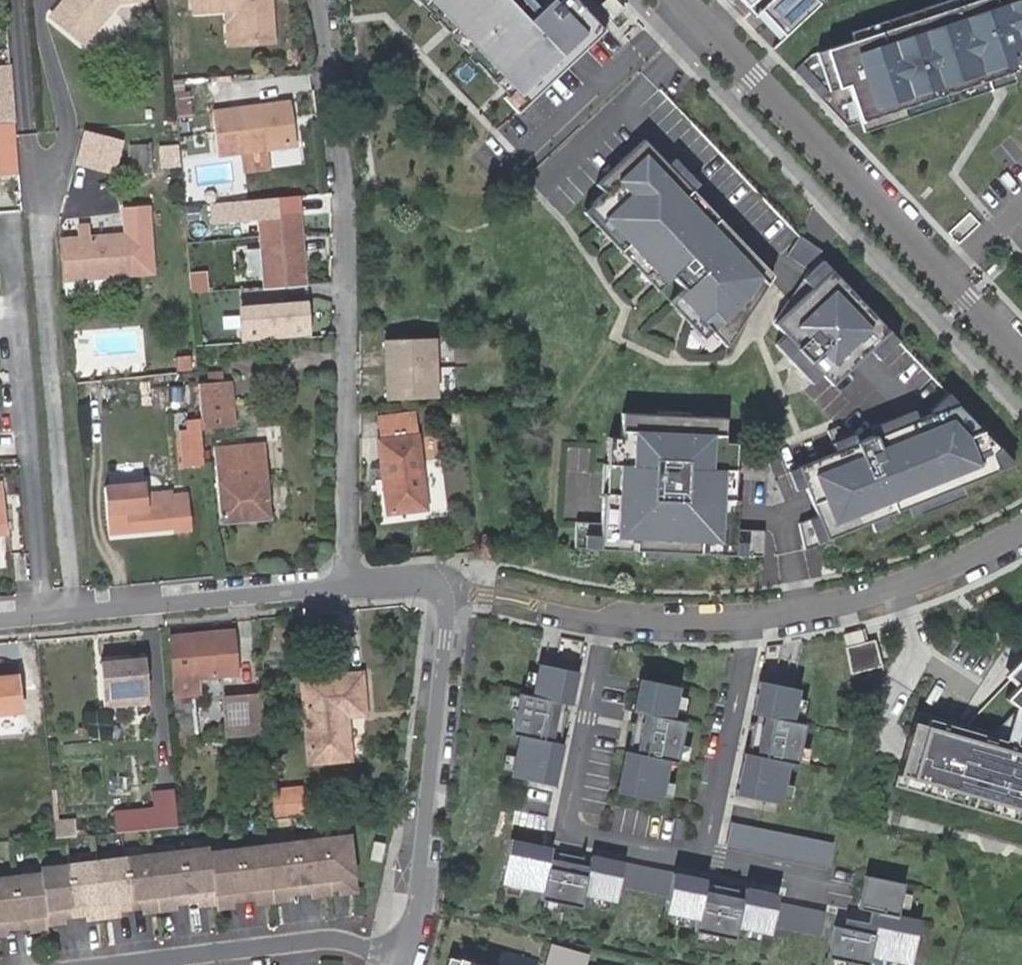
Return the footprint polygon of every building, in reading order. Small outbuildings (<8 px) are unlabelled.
[(115,0),(60,0),(56,6),(89,33),(115,0)] [(237,55),(277,50),(272,0),(192,0),(194,21),(232,17),(237,55)] [(502,93),(499,96),(514,113),(603,30),(592,18),(590,19),(572,0),(417,0),(502,93)] [(741,10),(751,0),(732,0),(741,10)] [(756,13),(781,38),(815,5),(811,0),(770,0),(756,13)] [(810,53),(792,69),(846,126),(902,108),(905,117),(991,88),(988,79),(1013,71),(1011,63),(1021,60),(1021,61),(1021,0),(941,0),(849,30),(852,39),(810,53)] [(0,67),(0,122),(12,122),(9,67),(0,67)] [(192,97),(178,98),(179,111),(194,111),(192,97)] [(290,101),(216,110),(221,154),(244,151),(247,170),(272,167),(270,148),(296,145),(290,101)] [(12,122),(0,122),(0,176),(15,175),(12,122)] [(127,141),(86,130),(76,166),(117,177),(127,141)] [(157,170),(154,139),(133,140),(135,172),(157,170)] [(601,193),(582,211),(702,339),(710,331),(725,346),(772,275),(691,190),(697,184),(673,158),(667,165),(642,139),(594,185),(601,193)] [(304,145),(273,149),(274,164),(306,160),(304,145)] [(298,212),(296,193),(246,198),(248,215),(259,213),(259,215),(298,212)] [(246,198),(207,203),(209,219),(248,215),(246,198)] [(305,279),(298,212),(259,215),(262,245),(264,272),(266,284),(305,279)] [(63,245),(67,300),(133,297),(131,275),(153,273),(148,213),(126,215),(129,241),(93,243),(92,231),(80,231),(81,244),(63,245)] [(817,256),(820,250),(799,236),(786,255),(807,270),(817,256)] [(252,274),(264,272),(262,245),(249,246),(252,274)] [(897,341),(817,256),(807,270),(772,323),(784,335),(774,344),(810,383),(820,374),(840,395),(897,341)] [(308,301),(239,307),(242,342),(311,336),(308,301)] [(382,341),(384,399),(439,397),(436,339),(382,341)] [(199,383),(203,428),(233,426),(230,381),(199,383)] [(1014,464),(947,393),(929,410),(930,413),(916,419),(912,410),(869,427),(872,435),(854,442),(854,443),(837,426),(826,430),(835,452),(787,471),(800,500),(808,497),(816,516),(798,523),(803,549),(1014,464)] [(735,529),(739,443),(723,442),(724,417),(688,416),(688,425),(656,423),(656,414),(620,413),(619,437),(603,436),(599,522),(574,521),(573,547),(761,556),(762,530),(735,529)] [(425,510),(414,417),(377,421),(379,439),(376,440),(385,515),(425,510)] [(201,429),(179,431),(182,467),(204,465),(201,429)] [(269,506),(264,445),(213,449),(217,488),(219,504),(221,522),(271,518),(271,513),(269,506)] [(176,529),(176,532),(194,530),(190,497),(158,499),(159,508),(149,509),(146,472),(104,475),(107,532),(176,529)] [(859,642),(856,630),(841,634),(844,646),(859,642)] [(171,639),(175,681),(190,679),(238,674),(233,633),(171,639)] [(876,669),(871,642),(844,647),(849,674),(876,669)] [(134,660),(101,662),(104,697),(146,692),(142,665),(134,666),(134,660)] [(962,725),(913,712),(892,786),(1021,823),(1021,663),(962,725)] [(556,744),(564,705),(567,706),(574,673),(535,665),(529,697),(516,694),(507,735),(515,737),(507,778),(551,787),(559,745),(556,744)] [(303,679),(310,761),(351,758),(347,715),(366,713),(362,674),(303,679)] [(16,677),(0,678),(0,714),(19,712),(16,677)] [(175,681),(180,738),(196,736),(190,679),(175,681)] [(673,763),(682,723),(669,720),(676,688),(637,680),(630,713),(633,714),(625,752),(622,751),(613,794),(657,803),(665,762),(673,763)] [(795,766),(803,725),(790,722),(797,690),(758,682),(751,715),(755,716),(747,754),(743,754),(734,796),(778,805),(787,764),(795,766)] [(266,731),(263,688),(226,692),(229,733),(266,731)] [(114,812),(116,832),(179,826),(176,790),(151,793),(152,808),(114,812)] [(831,865),(837,840),(734,817),(729,843),(831,865)] [(55,822),(57,837),(77,836),(75,821),(55,822)] [(9,842),(7,824),(0,825),(0,843),(9,842)] [(509,840),(500,883),(505,884),(503,894),(517,897),(519,887),(541,892),(539,900),(542,901),(540,911),(555,914),(557,904),(580,909),(583,896),(588,897),(586,907),(601,910),(603,900),(615,903),(618,887),(667,898),(672,874),(590,857),(589,860),(550,852),(551,848),(509,840)] [(350,848),(321,851),(327,900),(340,899),(340,904),(356,903),(350,848)] [(327,900),(321,851),(293,854),(299,903),(312,902),(312,907),(327,905),(327,900)] [(299,903),(293,854),(264,856),(272,910),(285,909),(285,904),(299,903)] [(272,910),(264,856),(237,859),(243,908),(255,907),(256,912),(272,910)] [(214,911),(208,861),(208,857),(179,860),(185,909),(198,908),(199,913),(214,911)] [(243,908),(237,859),(208,861),(214,911),(215,915),(229,914),(228,910),(243,908)] [(185,909),(179,860),(151,862),(158,916),(172,915),(172,910),(185,909)] [(158,916),(151,862),(123,864),(129,914),(142,912),(143,917),(158,916)] [(123,864),(95,867),(102,921),(116,920),(115,915),(129,914),(123,864)] [(102,921),(95,867),(67,870),(73,919),(86,918),(86,923),(102,921)] [(73,919),(67,870),(38,873),(39,877),(45,926),(59,925),(59,920),(73,919)] [(775,905),(777,896),(743,889),(743,892),(704,884),(705,881),(672,874),(667,898),(663,913),(676,916),(674,926),(689,929),(691,919),(696,920),(693,933),(696,934),(694,943),(709,946),(711,936),(734,941),(737,929),(742,930),(740,939),(754,942),(756,932),(768,935),(770,927),(819,937),(824,915),(775,905)] [(45,926),(39,877),(10,880),(17,928),(30,927),(31,932),(45,931),(45,926)] [(920,923),(898,918),(904,886),(865,878),(858,911),(869,914),(867,925),(845,921),(843,930),(834,928),(827,960),(850,964),(869,964),(871,958),(903,964),(912,964),(920,923)] [(10,880),(0,881),(0,935),(4,935),(3,930),(17,928),(10,880)] [(584,953),(545,943),(539,964),(581,964),(584,953)]
